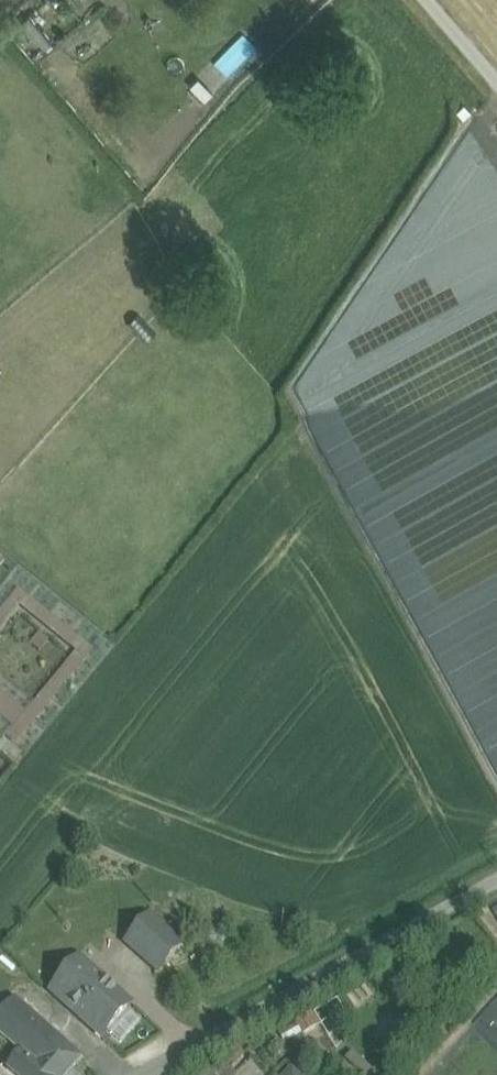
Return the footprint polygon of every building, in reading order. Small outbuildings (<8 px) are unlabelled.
[(285,14),(302,0),(273,0),(285,14)] [(244,32),(214,60),(229,75),(258,47),(244,32)] [(5,736),(17,744),(45,706),(0,673),(0,716),(13,726),(5,736)] [(182,945),(149,916),(126,942),(159,971),(182,945)] [(130,1004),(79,958),(51,990),(102,1035),(107,1030),(120,1042),(139,1020),(126,1009),(130,1004)] [(14,997),(0,1014),(0,1033),(20,1051),(21,1050),(46,1072),(69,1045),(14,997)] [(21,1050),(20,1051),(6,1067),(16,1074),(66,1074),(82,1057),(69,1045),(46,1072),(21,1050)]
